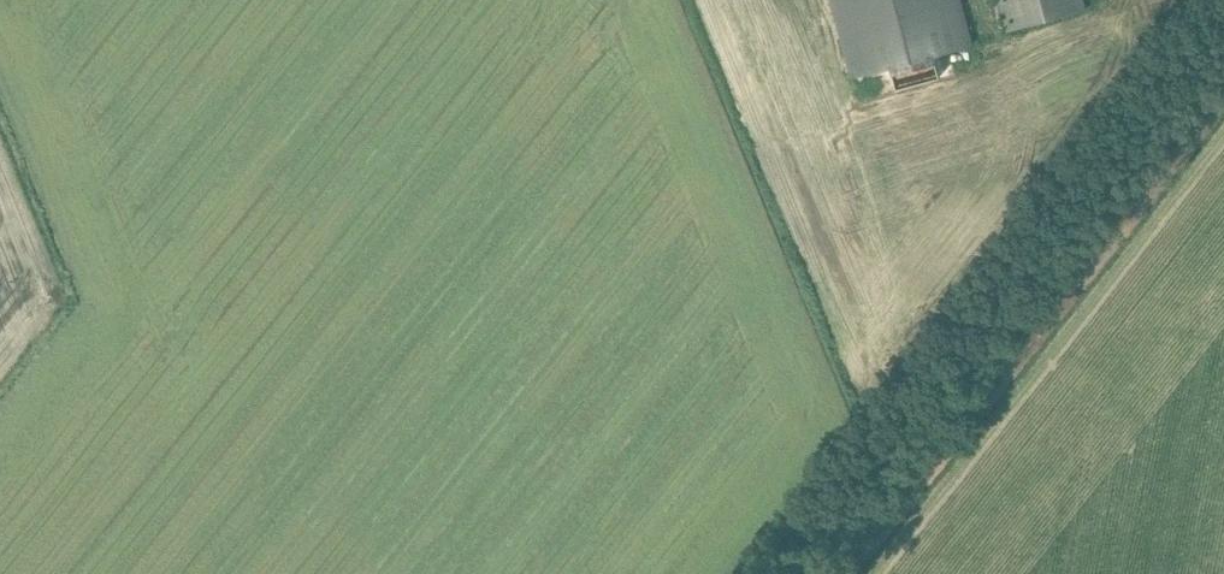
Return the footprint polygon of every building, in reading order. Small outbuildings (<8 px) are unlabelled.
[(852,77),(972,45),(960,0),(832,0),(852,77)] [(1007,31),(1087,9),(1084,0),(999,0),(1007,31)]
